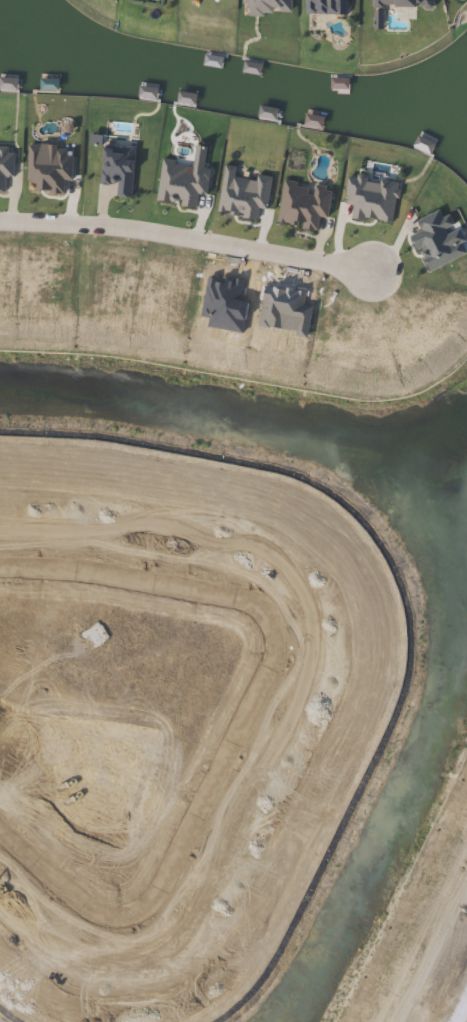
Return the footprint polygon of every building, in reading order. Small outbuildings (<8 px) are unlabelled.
[(243,14),(243,0),(287,0),(287,14),(243,14)] [(301,13),(301,0),(342,0),(342,14),(301,13)]
